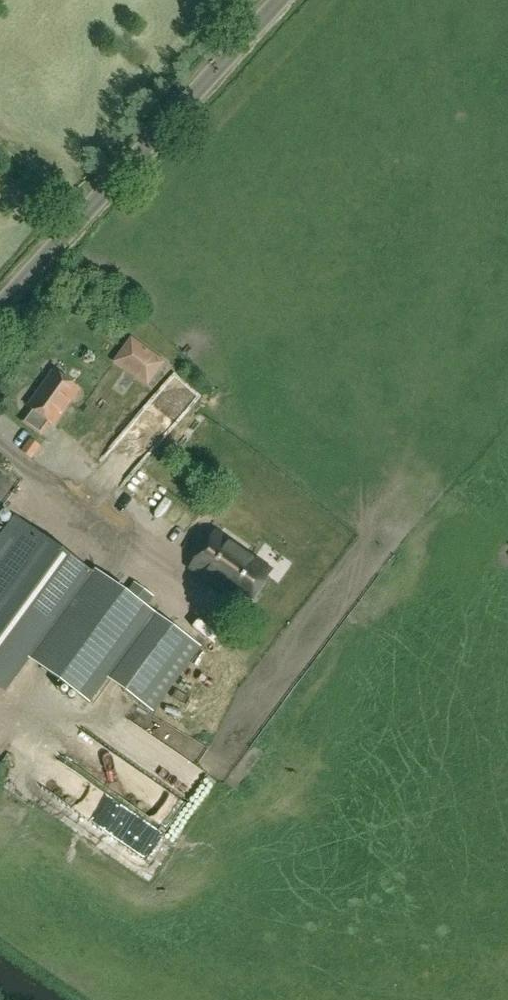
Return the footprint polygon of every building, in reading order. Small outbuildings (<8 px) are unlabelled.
[(132,336),(114,363),(149,388),(167,362),(132,336)] [(28,409),(29,410),(53,427),(78,392),(53,374),(28,409)] [(129,430),(109,450),(116,457),(135,436),(129,430)] [(116,458),(123,465),(144,445),(137,438),(116,458)] [(20,451),(31,459),(40,447),(28,439),(20,451)] [(0,503),(0,513),(6,522),(18,515),(7,499),(0,503)] [(69,607),(92,575),(15,519),(0,539),(0,684),(8,690),(69,607)] [(271,571),(216,532),(191,568),(246,606),(271,571)] [(91,703),(156,614),(146,607),(154,597),(134,583),(127,593),(117,586),(52,674),(91,703)] [(153,713),(201,648),(172,626),(124,691),(153,713)] [(104,753),(110,744),(90,732),(84,742),(104,753)] [(23,758),(16,774),(27,778),(33,762),(23,758)] [(148,775),(131,795),(174,830),(191,810),(148,775)] [(96,785),(79,805),(152,864),(175,836),(167,829),(160,837),(96,785)]
